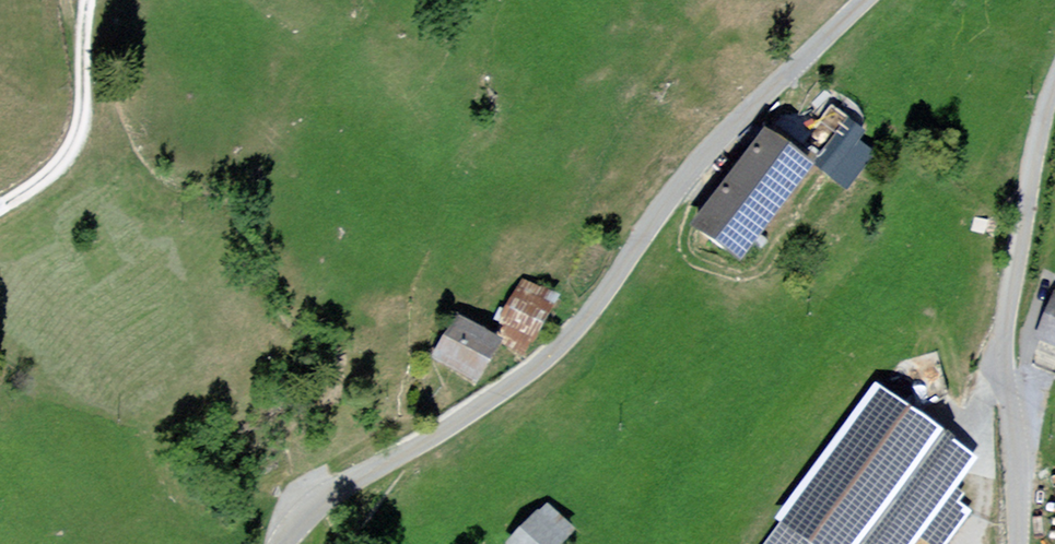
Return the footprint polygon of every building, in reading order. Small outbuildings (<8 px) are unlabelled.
[(881,150),(867,142),(873,130),(853,119),(824,173),(859,191),(881,150)] [(814,161),(762,122),(688,220),(740,259),(814,161)] [(556,295),(522,276),(492,330),(526,349),(556,295)] [(1053,291),(1037,335),(1054,341),(1054,292),(1053,291)] [(456,312),(429,357),(474,383),(501,338),(456,312)] [(773,543),(922,543),(987,456),(889,388),(773,543)] [(545,501),(507,541),(510,543),(561,543),(575,529),(545,501)]
